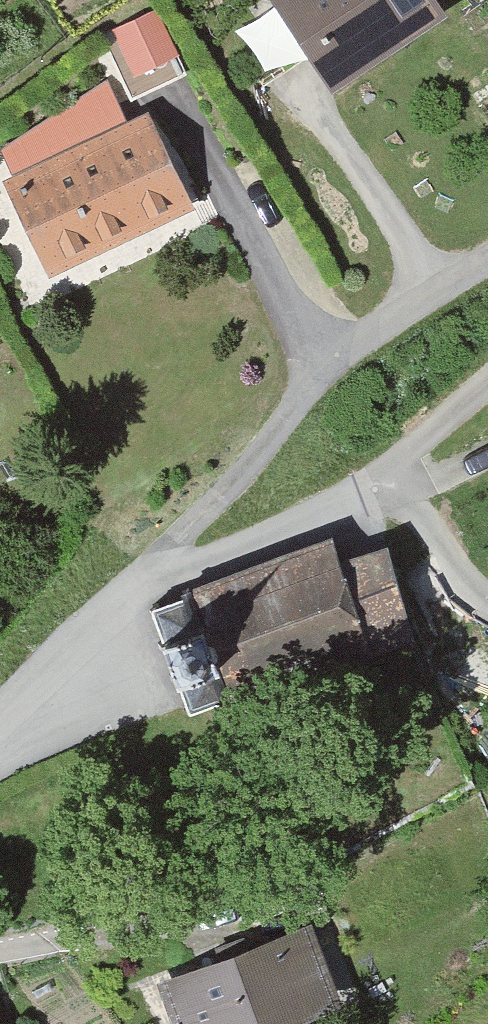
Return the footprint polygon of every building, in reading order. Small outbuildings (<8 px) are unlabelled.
[(266,5),(338,99),(459,23),(442,0),(274,0),(266,5)] [(141,88),(193,66),(164,1),(112,24),(141,88)] [(151,120),(11,184),(50,273),(195,213),(151,120)] [(380,550),(157,612),(189,707),(412,622),(380,550)] [(153,981),(167,1023),(336,1023),(359,1017),(328,924),(247,950),(153,981)]
